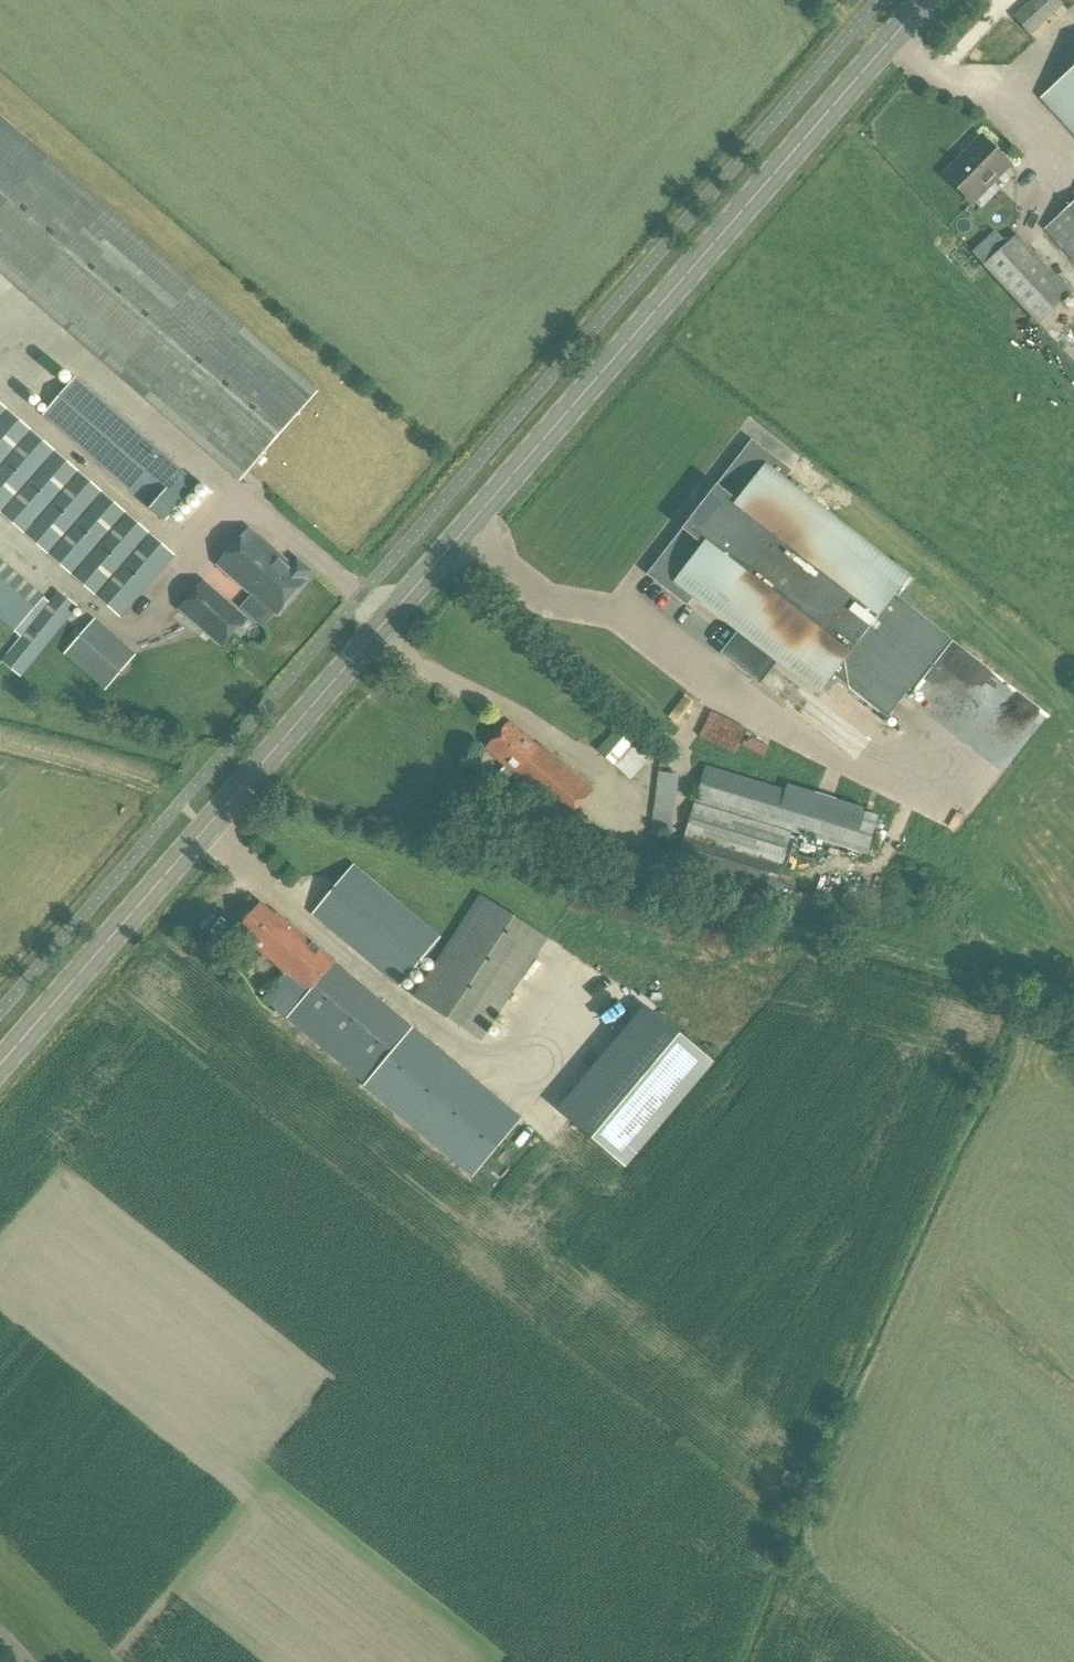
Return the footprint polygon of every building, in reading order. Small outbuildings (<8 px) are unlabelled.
[(1015,18),(1027,31),(1051,9),(1043,0),(1034,0),(1015,18)] [(1043,98),(1073,131),(1073,69),(1043,98)] [(317,390),(0,114),(0,271),(240,479),(317,390)] [(973,203),(1010,165),(982,137),(944,175),(973,203)] [(1073,262),(1073,203),(1045,230),(1073,262)] [(1039,324),(1071,294),(1017,236),(985,266),(1039,324)] [(42,417),(166,524),(200,484),(77,377),(42,417)] [(122,619),(174,557),(0,409),(0,517),(122,619)] [(783,478),(788,471),(752,443),(649,574),(685,603),(690,596),(736,631),(719,653),(759,685),(776,663),(816,694),(830,675),(886,718),(949,638),(894,594),(908,576),(783,478)] [(306,581),(305,580),(312,572),(297,559),(292,565),(250,529),(219,565),(253,594),(254,592),(279,612),(306,581)] [(16,631),(45,598),(0,559),(0,617),(16,631)] [(178,609),(222,648),(249,618),(204,579),(178,609)] [(617,598),(625,606),(638,594),(630,586),(617,598)] [(2,662),(23,677),(78,607),(59,591),(2,662)] [(65,655),(106,692),(137,656),(97,619),(65,655)] [(668,710),(649,733),(659,741),(678,718),(668,710)] [(514,777),(567,822),(594,790),(542,745),(540,747),(511,722),(487,750),(516,775),(514,777)] [(598,750),(632,779),(654,753),(620,724),(598,750)] [(793,832),(868,855),(880,816),(706,766),(679,858),(774,886),(793,832)] [(654,829),(671,831),(677,775),(660,773),(654,829)] [(442,825),(459,830),(461,819),(444,815),(442,825)] [(641,854),(643,850),(602,831),(591,851),(631,872),(641,854)] [(441,937),(355,865),(314,914),(400,987),(441,937)] [(482,895),(415,997),(482,1041),(548,939),(482,895)] [(261,902),(237,931),(288,973),(266,1000),(366,1083),(365,1085),(475,1176),(522,1119),(261,902)] [(721,950),(662,1020),(714,1063),(772,993),(721,950)] [(662,1020),(645,1006),(558,1109),(626,1167),(714,1063),(662,1020)] [(552,1062),(546,1079),(558,1083),(564,1066),(552,1062)]
